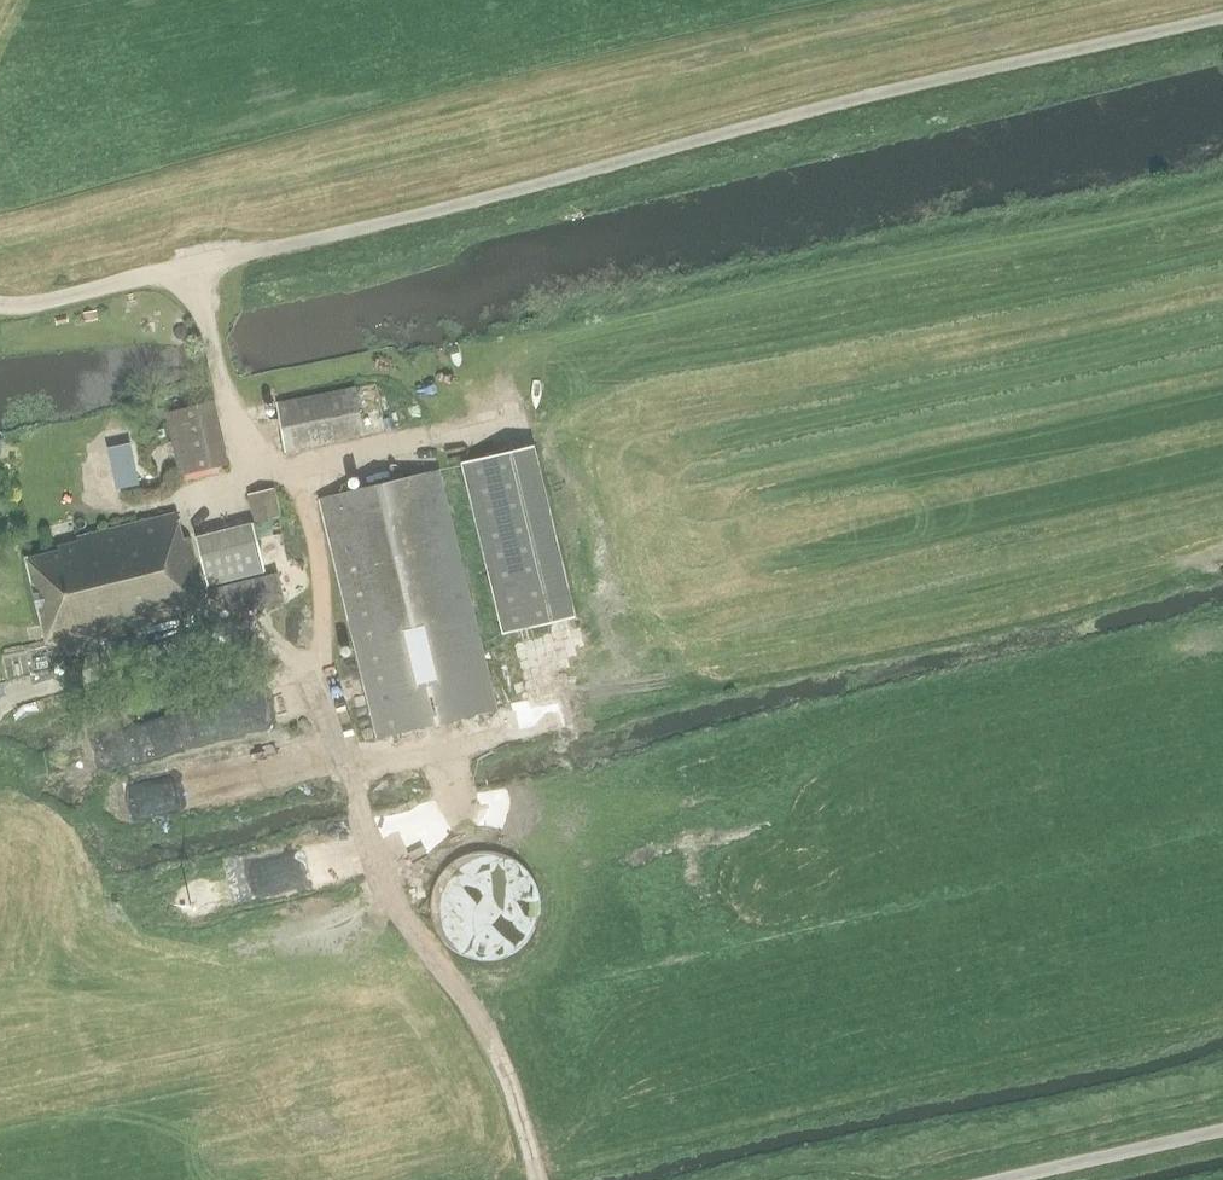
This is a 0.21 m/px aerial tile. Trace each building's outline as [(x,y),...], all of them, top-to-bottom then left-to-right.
[(275,403),(285,451),(365,434),(354,386),(275,403)] [(182,477),(230,467),(216,404),(168,414),(182,477)] [(160,440),(167,438),(165,431),(159,433),(160,440)] [(503,634),(580,616),(538,444),(462,462),(503,634)] [(134,464),(114,468),(118,487),(138,483),(134,464)] [(378,739),(497,709),(439,470),(319,500),(378,739)] [(254,523),(281,517),(274,488),(247,494),(254,523)] [(184,540),(178,514),(78,538),(79,542),(58,547),(59,551),(27,559),(46,642),(47,642),(49,650),(207,613),(201,588),(264,573),(253,526),(190,541),(189,539),(184,540)] [(456,954),(466,959),(475,961),(485,962),(495,961),(504,959),(513,955),(521,950),(528,943),(534,936),(538,926),(541,916),(541,905),(540,895),(537,885),(532,876),(525,867),(517,861),(506,855),(494,851),(481,851),(469,853),(457,858),(447,866),(439,876),(434,887),(431,898),(430,909),(432,919),(435,930),(441,939),(448,947),(456,954)]
